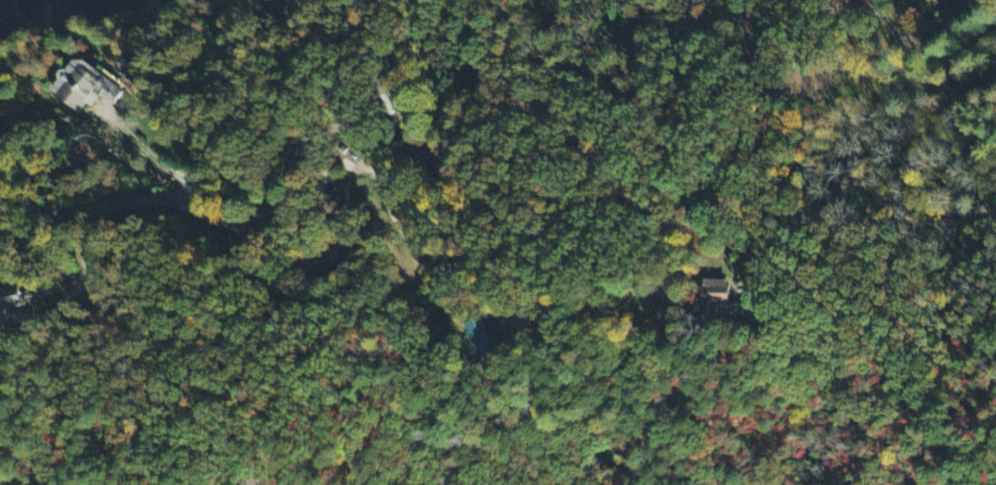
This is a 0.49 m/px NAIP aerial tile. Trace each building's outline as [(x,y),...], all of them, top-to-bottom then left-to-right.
[(80,58),(52,89),(76,111),(97,87),(112,100),(125,86),(91,56),(80,58)] [(728,281),(701,282),(702,307),(729,306),(728,281)] [(0,287),(0,308),(25,303),(21,283),(0,287)] [(490,356),(483,320),(466,323),(472,359),(490,356)]
